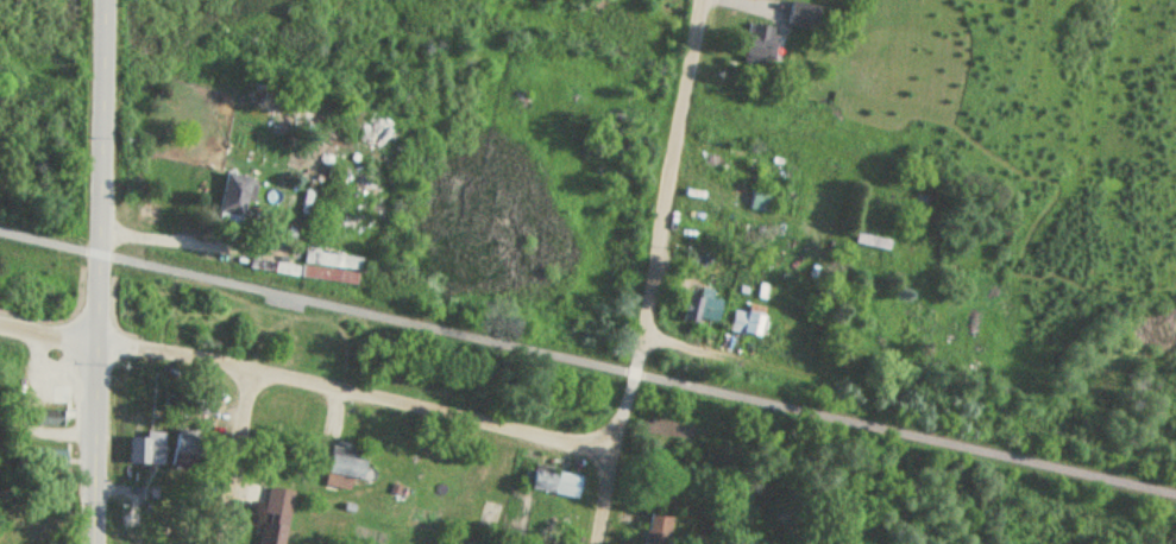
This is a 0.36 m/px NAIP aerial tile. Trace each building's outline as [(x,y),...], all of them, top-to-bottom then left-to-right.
[(773,35),(774,28),(746,25),(743,64),(783,68),(786,36),(773,35)] [(243,226),(253,179),(225,173),(215,220),(243,226)] [(752,209),(771,209),(771,189),(752,189),(752,209)] [(890,251),(892,240),(857,234),(856,244),(890,251)] [(687,319),(719,319),(719,286),(687,286),(687,319)] [(736,308),(731,331),(758,337),(763,315),(736,308)] [(199,401),(197,413),(213,415),(215,403),(199,401)] [(63,410),(36,410),(36,425),(63,425),(63,410)] [(193,469),(193,433),(171,433),(171,469),(193,469)] [(128,434),(128,464),(163,464),(163,434),(128,434)] [(322,484),(351,490),(353,481),(359,483),(365,454),(330,446),(322,484)] [(68,449),(30,449),(30,475),(68,475),(68,449)] [(582,477),(530,469),(526,491),(578,499),(582,477)] [(268,488),(260,543),(285,543),(292,491),(268,488)] [(671,514),(646,514),(646,543),(671,543),(671,514)]
